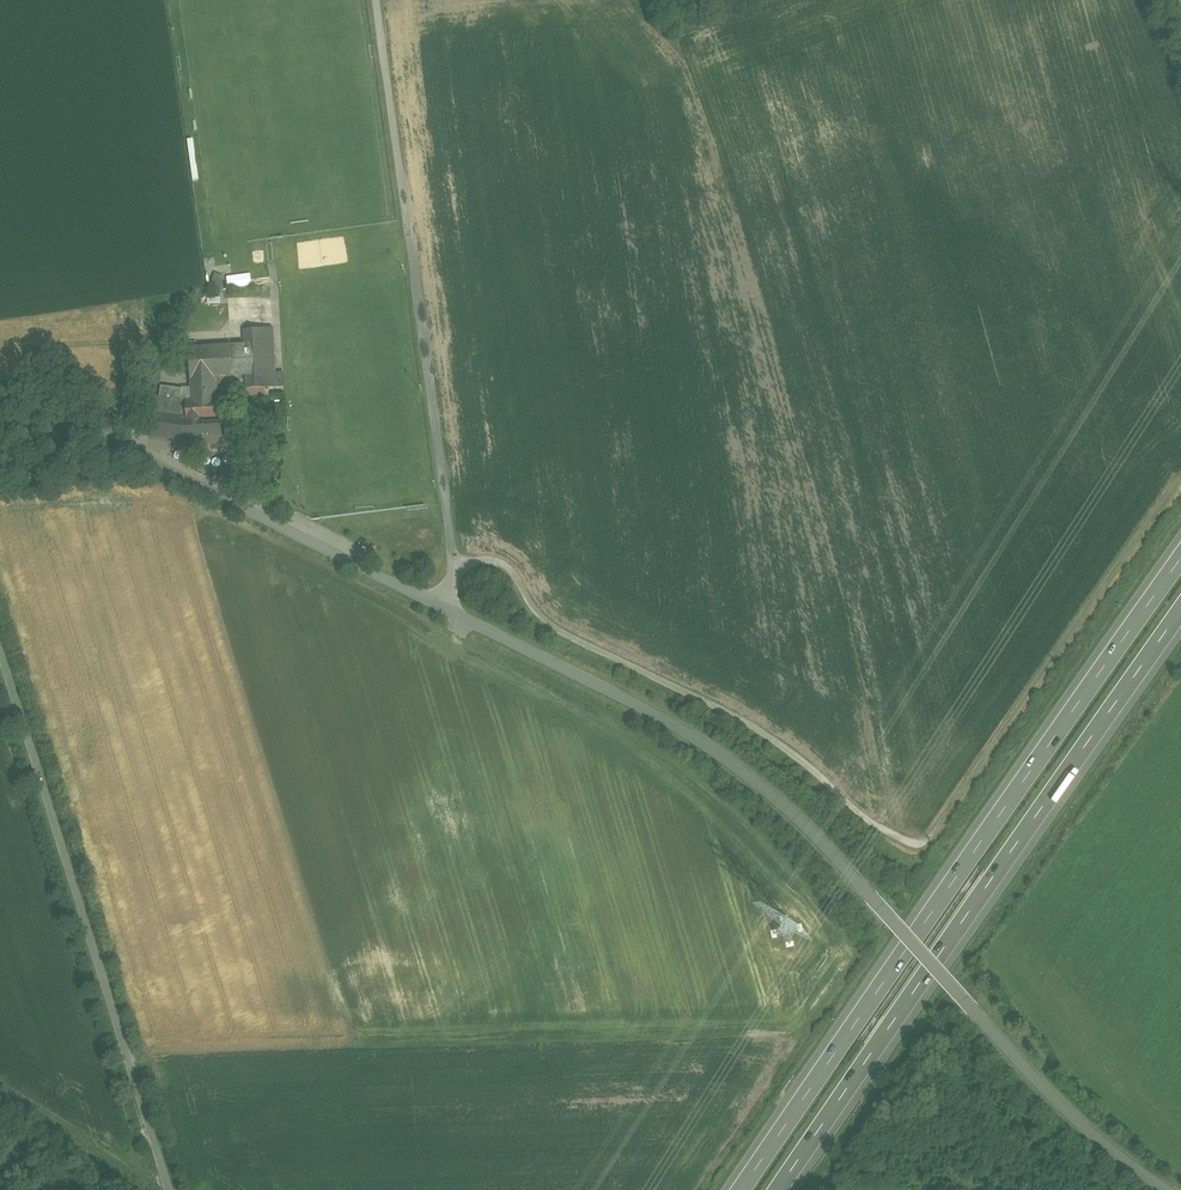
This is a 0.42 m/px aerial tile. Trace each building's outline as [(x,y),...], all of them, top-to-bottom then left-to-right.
[(219,285),(222,275),(214,272),(210,282),(219,285)] [(245,345),(188,348),(190,377),(215,375),(246,373),(246,388),(265,387),(262,328),(244,329),(245,345)] [(182,388),(161,386),(159,397),(154,396),(149,436),(157,435),(157,437),(166,436),(166,438),(174,437),(174,439),(183,439),(183,440),(204,439),(203,420),(218,419),(217,399),(216,399),(215,375),(191,377),(192,400),(187,401),(186,397),(181,396),(182,388)]
